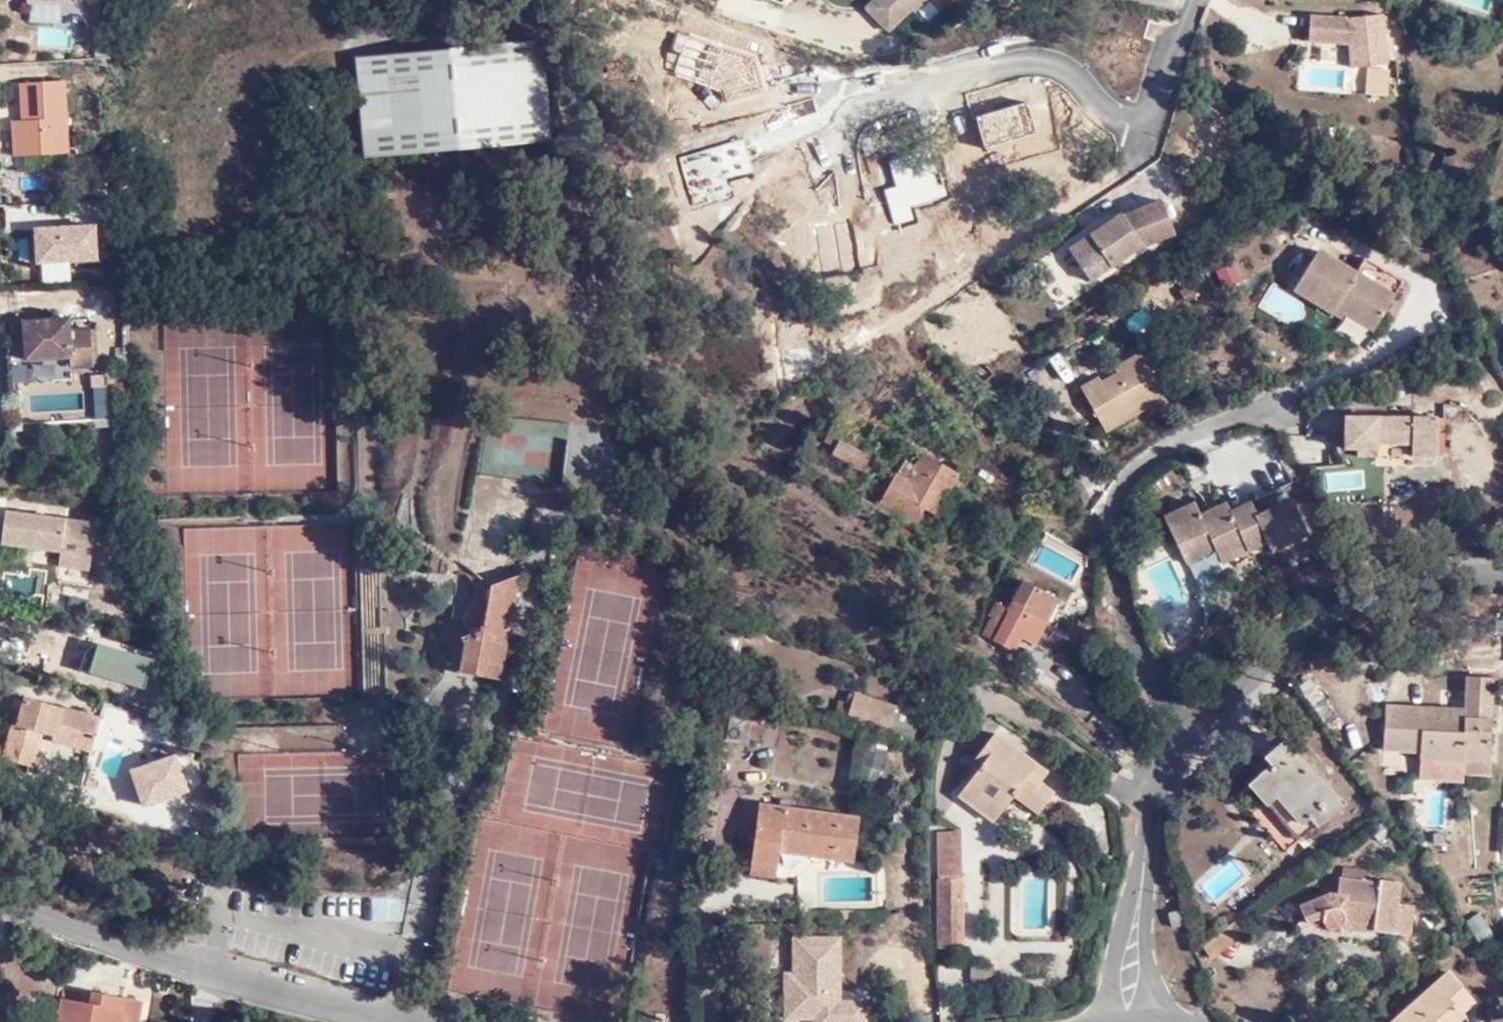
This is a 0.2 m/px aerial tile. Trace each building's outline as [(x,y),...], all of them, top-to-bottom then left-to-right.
[(65,23),(65,0),(28,0),(28,23),(65,23)] [(910,9),(913,12),(925,0),(875,0),(868,8),(889,31),(910,9)] [(1379,12),(1346,16),(1350,49),(1351,65),(1385,62),(1379,12)] [(1336,51),(1350,49),(1346,16),(1332,18),(1336,51)] [(537,35),(353,53),(348,58),(359,157),(545,139),(537,35)] [(64,81),(21,85),(23,120),(13,121),(15,156),(69,153),(64,81)] [(1052,171),(1079,163),(1080,160),(1089,154),(1083,136),(1045,147),(1052,171)] [(1468,160),(1444,152),(1438,169),(1462,178),(1468,160)] [(1075,252),(1089,276),(1137,245),(1177,228),(1165,195),(1124,211),(1122,205),(1068,240),(1075,252)] [(99,268),(98,229),(32,230),(33,269),(99,268)] [(1079,283),(1089,276),(1075,252),(1063,260),(1079,283)] [(1370,334),(1392,301),(1352,277),(1314,252),(1289,291),(1330,316),(1334,310),(1343,316),(1370,334)] [(1364,263),(1352,277),(1392,301),(1402,287),(1364,263)] [(1338,322),(1343,316),(1334,310),(1330,316),(1338,322)] [(69,319),(24,321),(26,359),(70,357),(71,367),(93,366),(91,329),(70,331),(69,319)] [(1163,399),(1136,350),(1112,362),(1112,371),(1099,377),(1094,375),(1078,381),(1102,425),(1135,406),(1147,408),(1163,399)] [(1352,452),(1370,454),(1371,447),(1403,449),(1403,461),(1428,463),(1431,424),(1340,420),(1339,451),(1352,452)] [(567,422),(486,422),(486,477),(567,477),(567,422)] [(834,450),(865,465),(870,455),(849,444),(854,433),(844,428),(834,450)] [(939,512),(960,471),(923,451),(917,465),(905,459),(884,500),(919,518),(926,505),(939,512)] [(1369,462),(1370,454),(1352,452),(1351,460),(1369,462)] [(868,513),(873,504),(859,497),(854,506),(868,513)] [(1183,497),(1176,501),(1178,507),(1164,512),(1162,506),(1152,510),(1175,561),(1206,548),(1213,562),(1258,541),(1261,548),(1295,532),(1282,501),(1246,515),(1242,506),(1223,514),(1218,500),(1189,512),(1183,497)] [(54,546),(87,541),(90,524),(2,511),(0,524),(0,541),(54,546)] [(82,568),(87,541),(54,546),(53,564),(82,568)] [(496,678),(516,566),(488,578),(470,568),(452,669),(496,678)] [(1012,608),(997,600),(987,637),(1012,648),(1030,616),(1038,621),(1044,624),(1052,605),(1023,590),(1012,608)] [(1021,653),(1038,621),(1030,616),(1012,648),(1021,653)] [(88,677),(144,693),(152,664),(96,648),(88,677)] [(1490,759),(1495,674),(1467,671),(1463,704),(1387,699),(1382,744),(1419,747),(1419,756),(1490,759)] [(753,689),(732,686),(724,742),(746,745),(748,739),(758,740),(761,713),(749,711),(753,689)] [(847,717),(854,691),(847,688),(844,697),(837,695),(831,711),(847,717)] [(919,712),(854,691),(847,717),(911,736),(919,712)] [(22,693),(14,721),(7,719),(0,748),(0,758),(28,765),(37,732),(85,747),(93,714),(22,693)] [(1011,793),(1022,801),(1035,811),(1052,790),(1039,779),(1046,769),(990,728),(969,756),(978,763),(954,793),(989,820),(1011,793)] [(1345,798),(1288,731),(1261,752),(1267,759),(1246,779),(1265,800),(1276,793),(1299,820),(1308,812),(1316,821),(1345,798)] [(881,780),(886,749),(870,746),(865,778),(881,780)] [(1001,828),(1022,801),(1011,793),(989,820),(1001,828)] [(748,861),(776,866),(778,851),(850,860),(855,817),(755,805),(748,861)] [(941,841),(941,862),(965,863),(966,843),(941,841)] [(774,879),(776,866),(748,861),(746,874),(774,879)] [(965,863),(941,862),(937,946),(953,946),(962,946),(965,863)] [(1412,931),(1416,899),(1397,895),(1400,876),(1377,873),(1373,876),(1340,870),(1335,889),(1317,888),(1296,899),(1305,920),(1322,913),(1326,920),(1395,927),(1396,929),(1412,931)] [(1019,879),(1020,931),(1057,931),(1056,879),(1019,879)] [(1183,925),(1180,910),(1169,913),(1172,928),(1183,925)] [(1244,930),(1233,915),(1200,938),(1211,953),(1244,930)] [(796,937),(794,1021),(869,1021),(869,1003),(843,1002),(844,937),(796,937)] [(952,959),(953,946),(937,946),(937,958),(952,959)] [(994,962),(975,961),(974,975),(993,976),(994,962)] [(1445,967),(1386,1017),(1390,1021),(1460,1021),(1466,1016),(1460,1008),(1472,998),(1445,967)] [(62,982),(53,1021),(59,1021),(123,1021),(125,1011),(138,1013),(144,984),(124,980),(122,993),(122,998),(111,997),(112,992),(62,982)] [(138,1013),(125,1011),(123,1021),(137,1021),(138,1013)]
